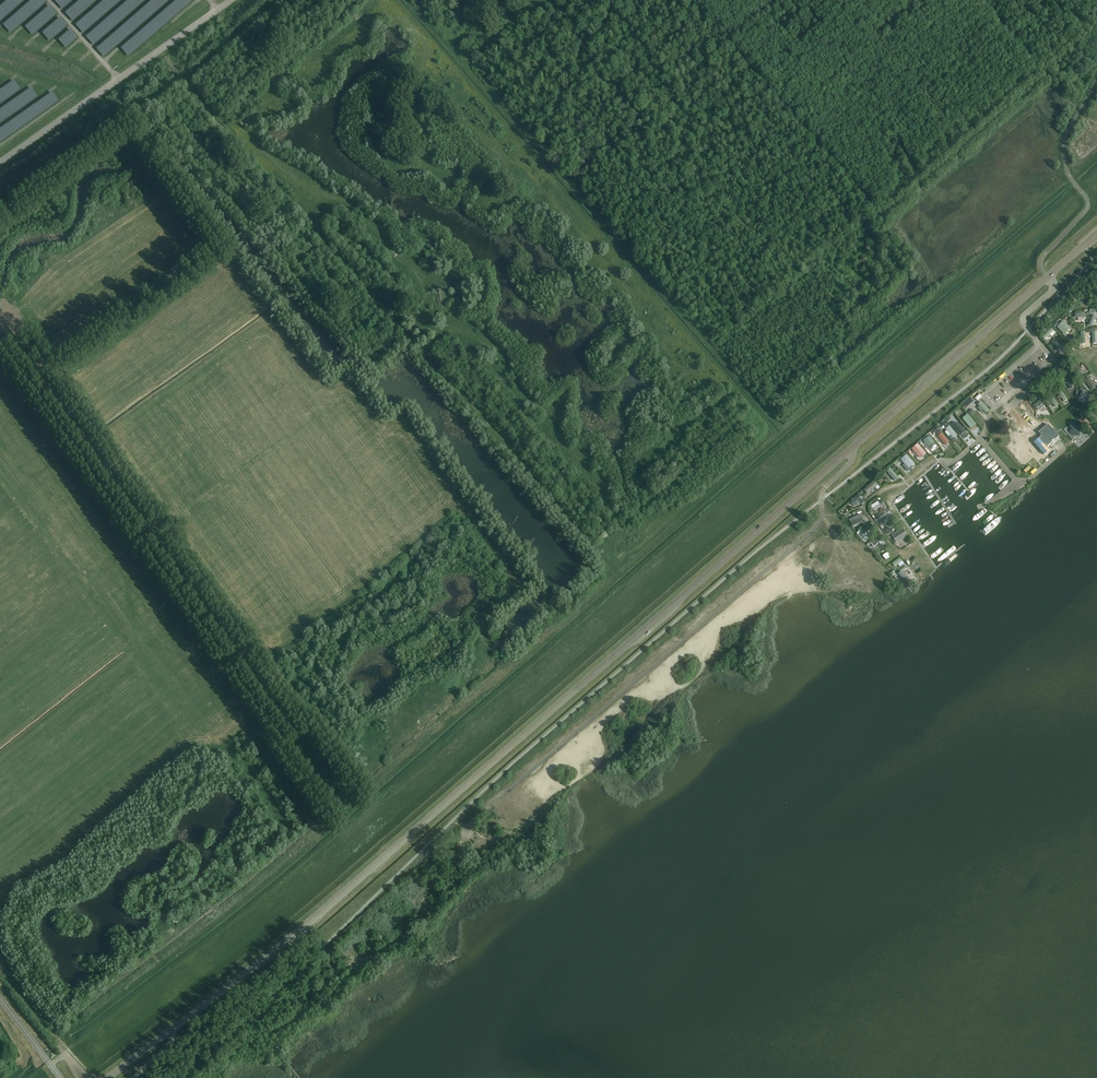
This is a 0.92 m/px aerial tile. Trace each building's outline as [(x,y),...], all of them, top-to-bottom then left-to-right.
[(139,30),(140,37),(148,36),(146,29),(139,30)] [(1075,321),(1086,322),(1087,314),(1076,313),(1075,321)] [(1058,327),(1065,334),(1071,329),(1063,321),(1058,327)] [(1044,339),(1053,332),(1050,329),(1041,336),(1044,339)] [(1058,341),(1054,344),(1063,353),(1066,350),(1058,341)] [(1080,376),(1083,373),(1077,365),(1074,368),(1069,371),(1072,374),(1076,371),(1080,376)] [(1074,387),(1068,377),(1064,379),(1070,389),(1074,387)] [(1085,380),(1087,384),(1092,390),(1096,387),(1088,378),(1085,380)] [(1057,392),(1064,401),(1067,399),(1061,389),(1057,392)] [(1048,396),(1055,407),(1059,405),(1052,394),(1048,396)] [(973,401),(970,398),(962,405),(965,408),(968,406),(973,401)] [(986,413),(990,409),(982,401),(977,404),(980,407),(978,408),(982,412),(983,411),(986,413)] [(967,414),(962,419),(971,428),(976,424),(967,414)] [(953,423),(961,432),(962,431),(963,430),(964,429),(957,420),(953,423)] [(1068,425),(1077,435),(1080,432),(1072,423),(1068,425)] [(956,436),(957,435),(949,426),(945,430),(953,438),(954,437),(956,436)] [(1051,428),(1044,433),(1041,436),(1039,434),(1036,436),(1029,429),(1011,445),(1024,460),(1034,451),(1035,452),(1042,446),(1041,445),(1044,442),(1047,445),(1048,444),(1049,445),(1060,436),(1054,428),(1052,430),(1051,428)] [(938,436),(946,445),(947,444),(948,443),(949,442),(942,433),(938,436)] [(923,440),(932,452),(939,446),(930,435),(923,440)] [(911,447),(921,459),(927,454),(917,442),(911,447)] [(907,466),(911,466),(915,464),(907,455),(901,460),(906,466),(907,466)] [(887,471),(893,479),(897,476),(890,468),(887,471)] [(870,497),(881,488),(875,481),(864,490),(870,497)] [(234,489),(229,482),(223,487),(228,494),(234,489)] [(859,495),(850,502),(853,505),(858,501),(861,504),(865,501),(862,497),(861,498),(859,495)] [(851,523),(858,520),(859,522),(861,521),(860,519),(862,519),(860,515),(849,519),(851,523)] [(884,525),(889,521),(891,520),(889,517),(880,523),(882,526),(884,525)] [(871,523),(861,530),(863,533),(873,526),(871,523)] [(868,537),(877,530),(874,527),(866,534),(868,537)] [(896,539),(900,539),(900,540),(907,536),(903,529),(892,536),(895,539),(896,539)] [(880,536),(871,543),(874,546),(883,539),(880,536)] [(123,551),(122,552),(127,558),(127,557),(129,560),(136,555),(134,552),(133,552),(133,551),(132,549),(133,549),(134,548),(129,541),(128,542),(131,546),(127,549),(123,551)] [(111,564),(110,564),(117,573),(118,572),(118,571),(119,571),(119,570),(120,570),(121,569),(122,569),(123,568),(121,565),(124,562),(117,554),(116,555),(118,558),(117,559),(116,559),(116,560),(113,562),(112,563),(111,564)] [(887,559),(891,564),(896,560),(892,555),(887,559)] [(900,558),(893,563),(895,566),(902,561),(900,558)] [(98,575),(97,576),(102,581),(104,584),(111,579),(109,575),(108,576),(108,575),(107,573),(108,572),(109,572),(104,565),(103,566),(106,569),(102,572),(98,575)] [(142,570),(141,571),(146,578),(146,577),(147,577),(148,576),(151,574),(151,573),(146,567),(143,570),(142,570)] [(908,578),(901,569),(898,572),(905,580),(908,578)] [(139,573),(135,576),(140,582),(143,579),(143,580),(144,579),(145,578),(146,578),(141,571),(139,572),(140,572),(139,573)] [(124,581),(122,582),(128,590),(129,589),(132,587),(134,585),(133,584),(128,578),(125,581),(124,581)] [(79,592),(77,593),(82,599),(83,598),(85,601),(91,596),(89,593),(88,592),(87,591),(88,590),(89,589),(84,583),(83,583),(83,584),(86,587),(82,590),(79,592)] [(119,585),(112,590),(115,593),(115,594),(116,596),(115,596),(114,597),(119,604),(120,603),(120,602),(118,599),(122,596),(121,596),(125,594),(126,593),(122,587),(121,588),(119,585)] [(97,599),(89,606),(90,606),(90,607),(91,609),(91,608),(93,611),(94,612),(95,613),(92,616),(93,617),(102,611),(99,608),(102,605),(101,604),(100,603),(101,603),(100,603),(99,602),(99,601),(98,601),(98,600),(97,599)] [(51,607),(50,615),(51,615),(51,618),(59,619),(59,615),(59,614),(59,612),(61,612),(62,612),(63,604),(61,604),(61,608),(56,608),(52,608),(52,607),(51,607)] [(133,614),(130,617),(131,618),(132,618),(132,619),(133,620),(133,619),(133,620),(134,621),(134,622),(135,623),(144,616),(143,616),(142,615),(143,615),(142,614),(141,614),(139,611),(139,610),(138,610),(138,609),(141,607),(139,605),(131,612),(133,614)] [(108,612),(100,619),(100,620),(101,620),(101,621),(102,622),(104,624),(105,625),(105,626),(106,626),(103,629),(104,630),(112,624),(110,621),(113,619),(112,617),(111,616),(110,615),(109,614),(108,612)] [(30,623),(29,623),(34,629),(36,631),(43,626),(41,623),(40,624),(40,623),(39,621),(40,620),(41,620),(36,613),(35,614),(38,617),(34,620),(30,623)] [(67,622),(61,626),(62,628),(62,627),(63,628),(63,629),(64,630),(65,631),(66,632),(67,632),(73,627),(74,626),(73,626),(71,623),(69,620),(68,621),(68,622),(67,622)] [(146,624),(140,628),(140,629),(141,629),(141,630),(142,631),(142,632),(143,632),(143,633),(144,634),(145,634),(151,629),(152,628),(151,627),(151,628),(149,625),(147,622),(146,623),(147,623),(146,624)] [(73,627),(67,632),(68,633),(69,634),(71,638),(74,636),(76,634),(77,633),(77,632),(77,633),(74,630),(75,629),(74,628),(73,628),(73,627)] [(121,628),(114,634),(115,634),(117,637),(118,638),(119,639),(118,639),(119,639),(125,634),(124,633),(124,632),(121,628)] [(151,629),(145,634),(146,635),(147,635),(147,636),(150,640),(153,637),(155,636),(156,635),(155,634),(153,631),(152,630),(151,629)] [(187,635),(185,636),(190,642),(191,641),(192,641),(192,640),(195,638),(196,638),(195,636),(193,635),(194,634),(191,632),(188,634),(188,635),(187,635)] [(125,634),(119,639),(119,640),(120,641),(121,642),(123,644),(123,645),(130,640),(127,636),(126,635),(125,634)] [(31,635),(21,637),(22,639),(25,638),(25,639),(26,639),(26,640),(26,641),(27,644),(27,646),(27,647),(27,648),(38,645),(37,643),(37,644),(37,642),(37,641),(37,640),(36,640),(36,639),(36,637),(32,638),(31,635)] [(183,637),(179,640),(183,646),(184,647),(184,648),(187,646),(190,644),(190,643),(190,642),(185,636),(185,635),(183,636),(184,637),(183,637)] [(166,651),(165,652),(167,660),(168,659),(167,655),(172,654),(176,653),(178,653),(176,646),(175,646),(174,643),(166,645),(167,648),(168,649),(167,649),(168,651),(166,652),(166,651)] [(88,654),(84,655),(85,657),(85,658),(86,659),(85,659),(86,660),(86,661),(86,663),(97,660),(96,659),(96,658),(96,657),(95,653),(94,652),(95,651),(94,651),(98,650),(97,648),(87,650),(88,654)] [(126,649),(118,651),(119,652),(123,651),(124,656),(125,660),(125,661),(132,659),(135,658),(133,650),(130,651),(129,651),(127,651),(126,650),(127,650),(126,649)] [(38,650),(32,652),(32,654),(33,654),(33,655),(33,656),(34,657),(33,657),(34,659),(35,663),(35,665),(42,663),(41,656),(40,654),(40,653),(39,654),(38,650)] [(35,665),(34,665),(34,666),(35,669),(36,672),(37,672),(36,672),(38,672),(45,670),(45,669),(44,667),(45,667),(44,667),(44,666),(44,665),(44,664),(43,663),(42,663),(35,665)] [(137,664),(129,666),(130,670),(130,671),(130,672),(130,673),(138,671),(138,669),(138,670),(138,668),(137,664)] [(201,664),(193,665),(193,666),(194,666),(197,666),(198,670),(198,675),(198,676),(206,675),(206,674),(209,674),(208,666),(204,666),(204,667),(203,667),(203,666),(201,667),(201,665),(201,664)] [(98,667),(90,669),(91,674),(91,675),(91,676),(99,674),(99,673),(99,674),(99,672),(99,671),(98,668),(98,667)] [(138,671),(130,673),(131,673),(131,674),(131,675),(131,676),(132,679),(132,680),(140,678),(139,673),(139,672),(138,671)] [(99,674),(91,676),(92,677),(92,678),(92,679),(93,683),(101,681),(101,680),(101,681),(100,677),(100,676),(99,675),(100,675),(99,674)] [(152,677),(148,677),(150,685),(154,685),(154,684),(155,684),(157,684),(157,685),(157,686),(165,685),(165,683),(161,684),(160,680),(159,675),(159,674),(151,676),(152,677)] [(219,678),(217,679),(218,680),(223,686),(224,687),(225,686),(224,686),(227,683),(227,684),(230,682),(229,681),(228,680),(223,674),(222,675),(221,676),(221,677),(220,677),(219,678),(220,678),(219,679),(219,678)] [(41,676),(33,678),(33,679),(34,679),(37,678),(39,683),(40,687),(40,688),(47,687),(47,686),(50,685),(48,677),(44,678),(43,678),(41,679),(41,677),(41,676)] [(211,687),(209,690),(213,695),(215,693),(216,692),(217,691),(218,691),(219,690),(222,687),(223,686),(218,680),(213,685),(212,686),(211,687)] [(101,687),(95,691),(97,695),(98,695),(98,696),(99,697),(107,691),(106,691),(104,688),(102,685),(102,686),(101,687)] [(164,691),(158,696),(158,697),(159,697),(159,698),(160,698),(160,699),(161,700),(161,701),(162,702),(163,701),(169,697),(170,696),(169,695),(167,692),(165,690),(165,691),(164,691)] [(45,691),(35,694),(36,696),(39,695),(40,695),(40,697),(41,701),(41,702),(41,703),(41,704),(52,702),(51,700),(51,699),(51,698),(51,697),(50,697),(50,696),(50,694),(46,695),(45,691)] [(199,699),(198,700),(205,708),(206,707),(207,706),(210,704),(211,703),(210,703),(211,702),(212,702),(214,705),(216,703),(209,695),(206,698),(204,695),(202,696),(202,697),(201,697),(200,698),(200,699),(199,699)] [(169,697),(163,701),(164,703),(165,704),(168,707),(171,705),(170,705),(172,704),(174,703),(173,702),(171,699),(170,698),(169,697)] [(104,699),(98,704),(99,705),(100,706),(101,707),(101,708),(102,708),(102,709),(103,710),(104,709),(110,704),(110,703),(108,700),(106,698),(105,698),(104,699)] [(110,704),(104,709),(105,711),(106,712),(108,715),(111,713),(113,712),(114,711),(114,710),(111,707),(111,706),(110,706),(110,705),(110,704)] [(45,710),(44,710),(45,713),(46,717),(45,717),(46,718),(47,717),(54,716),(55,715),(55,714),(54,713),(55,713),(53,708),(46,710),(45,710)] [(87,711),(86,712),(92,720),(93,719),(96,717),(98,715),(97,715),(97,714),(92,708),(88,710),(88,711),(87,711)] [(186,708),(179,713),(182,717),(182,716),(183,717),(184,719),(183,720),(182,720),(181,720),(186,727),(187,726),(185,723),(189,720),(192,717),(193,716),(189,711),(188,711),(186,708)] [(124,714),(118,718),(121,722),(122,723),(123,724),(130,718),(127,715),(128,715),(126,712),(125,713),(124,714)] [(78,721),(75,724),(81,732),(83,731),(81,728),(81,727),(82,727),(83,726),(86,724),(87,723),(88,722),(88,723),(88,722),(82,714),(81,715),(80,715),(79,716),(78,717),(78,716),(78,717),(77,718),(77,717),(76,718),(78,721)] [(54,716),(47,717),(47,718),(47,719),(47,720),(48,720),(49,724),(48,724),(49,725),(50,725),(52,724),(56,723),(55,719),(54,718),(55,718),(54,716)] [(167,724),(165,725),(172,734),(172,733),(173,732),(173,733),(175,732),(174,732),(177,729),(177,730),(178,729),(179,728),(182,731),(183,730),(177,721),(174,723),(172,720),(170,721),(170,722),(169,722),(169,723),(168,723),(168,724),(167,724)] [(132,723),(125,728),(128,731),(129,732),(130,733),(136,728),(135,727),(135,726),(134,726),(132,723)] [(136,728),(130,733),(130,734),(131,734),(131,735),(134,739),(141,734),(140,734),(138,731),(137,730),(137,729),(136,728)] [(60,730),(53,737),(54,738),(57,736),(58,737),(59,738),(61,740),(62,741),(63,742),(63,743),(71,735),(70,734),(69,733),(68,732),(67,731),(66,730),(63,732),(60,730)] [(157,734),(156,735),(156,736),(161,742),(161,743),(162,742),(165,740),(167,738),(167,737),(167,738),(166,737),(162,730),(160,731),(161,731),(160,732),(159,732),(158,733),(158,734),(157,734)] [(149,743),(146,745),(150,750),(152,748),(153,748),(154,747),(155,746),(156,745),(160,742),(160,743),(161,742),(156,736),(151,740),(149,741),(148,742),(149,743)] [(75,738),(70,743),(72,744),(72,745),(73,746),(74,747),(75,748),(78,751),(78,752),(79,752),(85,747),(80,742),(78,741),(78,740),(77,741),(75,738)] [(3,763),(13,755),(9,749),(6,752),(2,747),(4,745),(0,739),(0,759),(3,763)] [(79,752),(78,753),(79,754),(82,756),(81,757),(83,759),(84,758),(85,757),(90,752),(90,751),(89,751),(89,750),(88,750),(87,749),(88,749),(87,748),(87,749),(86,748),(85,747),(79,752)] [(136,752),(134,753),(139,759),(140,758),(141,758),(141,757),(144,755),(145,755),(144,753),(142,752),(143,751),(140,749),(137,751),(137,752),(136,752)] [(92,760),(94,762),(96,765),(97,766),(98,765),(103,760),(104,759),(103,758),(102,757),(99,753),(93,759),(92,760)] [(131,754),(127,757),(132,763),(133,764),(133,765),(136,763),(138,761),(139,761),(139,760),(139,759),(134,753),(133,753),(132,753),(132,754),(131,754)] [(103,760),(98,765),(99,766),(100,767),(102,770),(103,771),(104,769),(106,768),(108,765),(105,762),(104,761),(105,761),(103,760)] [(115,767),(114,768),(120,776),(121,776),(122,775),(123,774),(126,772),(127,771),(128,771),(130,774),(132,772),(125,764),(122,766),(120,763),(119,764),(118,765),(117,765),(116,766),(115,767)]
